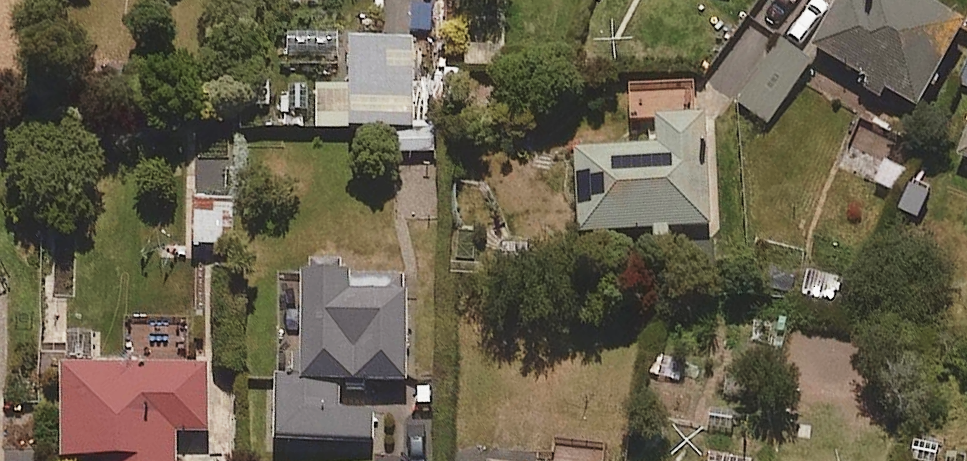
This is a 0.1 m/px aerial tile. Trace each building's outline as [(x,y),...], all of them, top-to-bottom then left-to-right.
[(966,19),(933,0),(839,0),(814,43),(917,104),(966,19)] [(413,37),(351,38),(352,83),(315,84),(316,129),(415,126),(413,37)] [(768,122),(812,60),(780,37),(736,99),(768,122)] [(653,237),(671,236),(670,225),(713,223),(704,78),(625,82),(627,126),(656,124),(657,140),(574,145),(579,231),(652,226),(653,237)] [(957,153),(966,157),(966,128),(957,153)] [(235,243),(235,198),(191,198),(191,243),(235,243)] [(350,266),(300,268),(302,332),(289,332),(290,373),(274,374),(276,444),(374,440),(373,409),(340,410),(340,392),(367,391),(367,383),(410,381),(407,290),(391,290),(391,278),(350,280),(350,266)] [(59,365),(61,456),(103,455),(103,460),(177,460),(177,429),(208,429),(207,363),(59,365)] [(603,449),(567,448),(567,460),(603,460),(603,449)]
